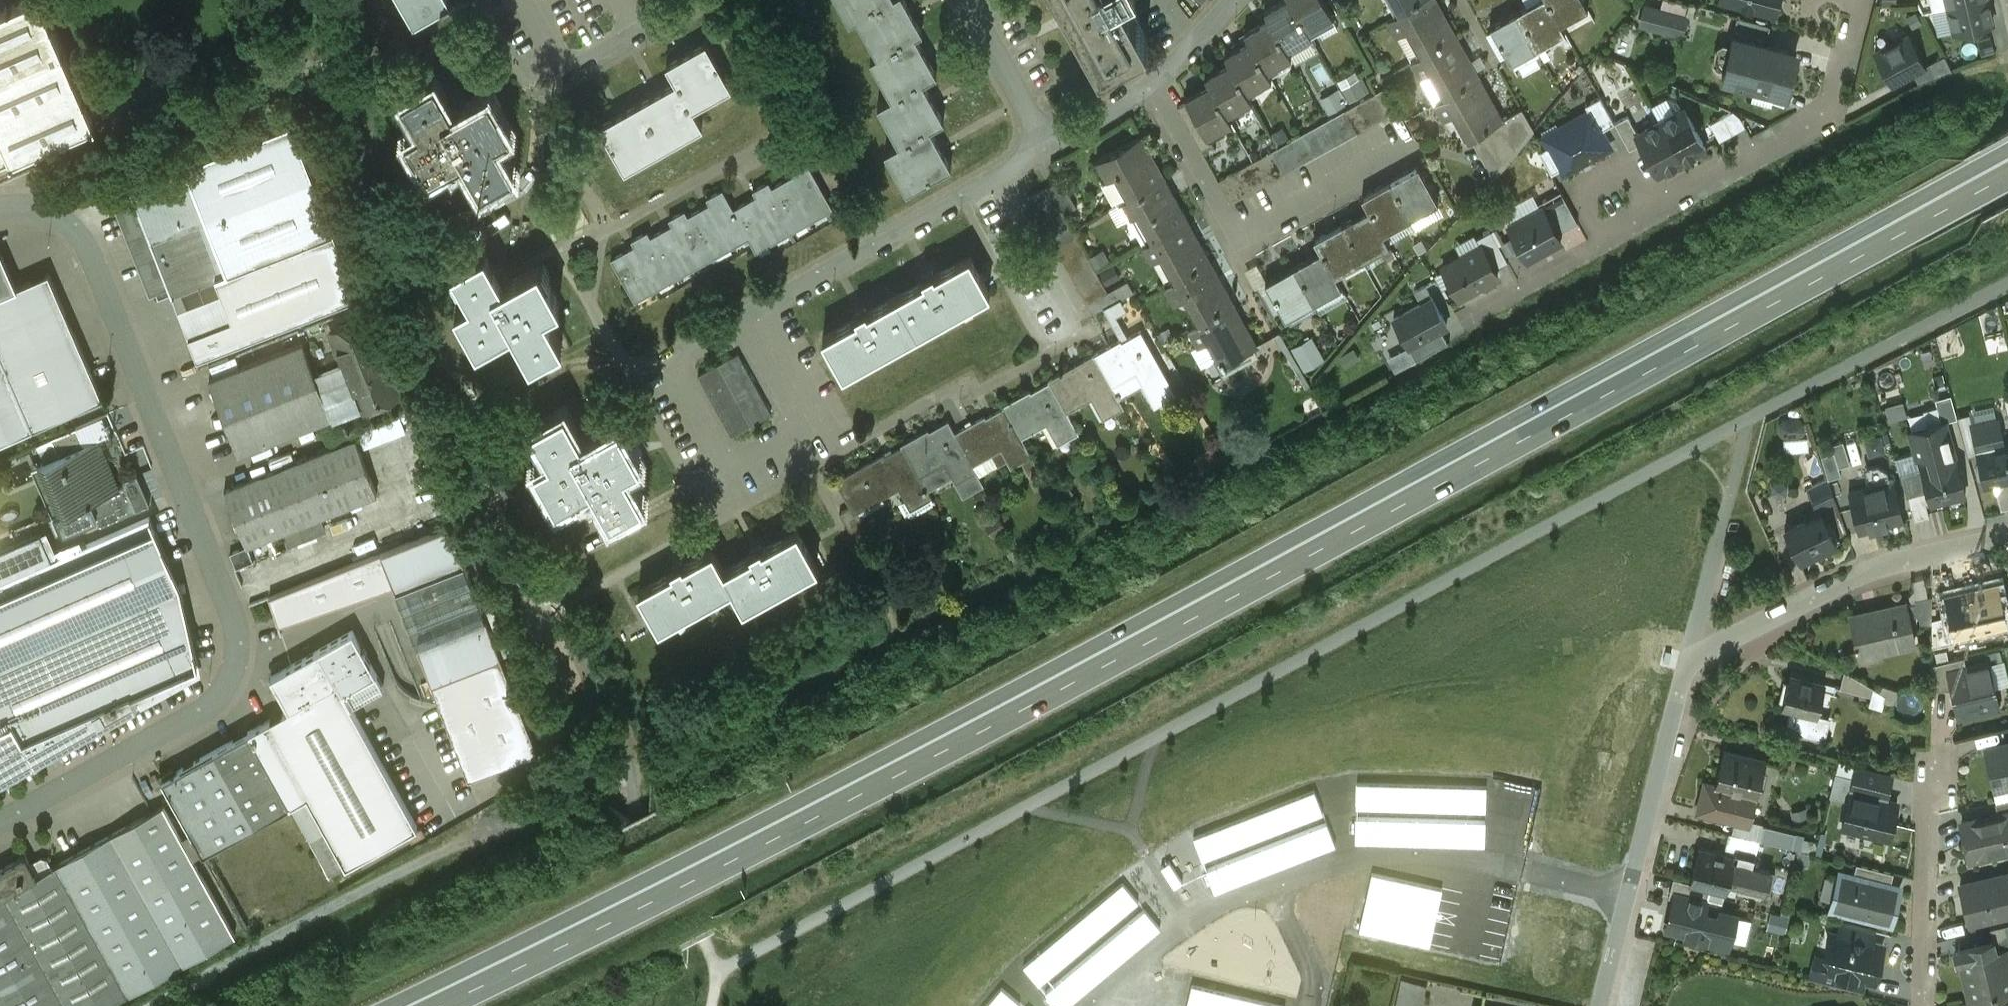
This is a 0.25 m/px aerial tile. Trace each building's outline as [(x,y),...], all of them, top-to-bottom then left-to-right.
[(0,9),(0,164),(97,122),(44,0),(20,0),(0,9)] [(415,18),(448,0),(405,0),(415,18)] [(853,24),(897,0),(840,0),(853,24)] [(906,0),(898,0),(859,21),(880,58),(916,38),(924,33),(906,0)] [(1104,59),(1147,35),(1128,0),(1071,0),(1104,59)] [(1266,10),(1270,18),(1287,49),(1311,34),(1309,31),(1292,0),(1284,0),(1266,10)] [(1324,0),(1292,0),(1309,31),(1333,17),(1324,0)] [(1432,0),(1422,0),(1401,12),(1389,19),(1398,35),(1410,28),(1425,54),(1453,38),(1457,36),(1448,19),(1444,22),(1432,0)] [(1401,12),(1422,0),(1395,0),(1401,12)] [(1518,11),(1535,42),(1562,27),(1558,18),(1548,0),(1537,0),(1518,11)] [(1558,18),(1586,3),(1584,0),(1548,0),(1558,18)] [(1668,0),(1663,0),(1661,10),(1685,16),(1688,5),(1668,0)] [(1774,15),(1779,0),(1720,0),(1774,15)] [(1949,7),(1954,32),(1993,23),(1988,0),(1979,0),(1949,7)] [(1661,10),(1648,7),(1643,25),(1680,35),(1685,16),(1661,10)] [(1518,11),(1492,25),(1508,57),(1535,42),(1518,11)] [(1771,25),(1738,17),(1733,35),(1766,43),(1771,25)] [(1287,49),(1270,18),(1246,32),(1250,40),(1267,70),(1292,57),(1287,49)] [(1766,43),(1733,35),(1723,77),(1756,86),(1756,85),(1788,92),(1796,62),(1787,60),(1790,48),(1774,44),(1774,45),(1766,43)] [(1909,35),(1876,53),(1892,84),(1913,73),(1925,66),(1925,65),(1909,35)] [(940,80),(916,38),(871,64),(896,104),(925,87),(940,80)] [(1425,54),(1412,61),(1421,77),(1433,69),(1448,96),(1476,80),(1481,78),(1472,61),(1467,64),(1453,38),(1425,54)] [(1250,40),(1226,54),(1230,62),(1247,92),(1272,78),(1267,70),(1250,40)] [(713,46),(674,69),(683,86),(699,113),(738,91),(713,46)] [(1944,55),(1925,65),(1925,66),(1913,73),(1919,83),(1953,70),(1944,55)] [(1247,92),(1230,62),(1206,76),(1211,84),(1227,114),(1252,101),(1247,92)] [(489,92),(454,112),(435,80),(404,98),(422,129),(407,137),(429,176),(460,158),(459,155),(463,153),(483,188),(514,170),(496,138),(511,130),(489,92)] [(1491,106),(1476,80),(1448,96),(1435,103),(1444,118),(1457,111),(1472,138),(1504,120),(1504,118),(1495,103),(1491,106)] [(1227,114),(1211,84),(1186,97),(1189,102),(1208,136),(1210,134),(1232,122),(1227,114)] [(683,86),(644,108),(670,152),(709,130),(699,113),(683,86)] [(1321,95),(1328,112),(1348,104),(1340,86),(1321,95)] [(1399,107),(1388,86),(1377,92),(1388,113),(1399,107)] [(948,126),(925,87),(896,104),(881,113),(904,152),(933,135),(948,126)] [(1388,113),(1377,92),(1366,98),(1378,119),(1388,113)] [(1601,96),(1586,105),(1590,112),(1591,111),(1601,130),(1615,123),(1601,96)] [(1378,119),(1366,98),(1356,104),(1367,125),(1378,119)] [(1208,136),(1189,102),(1179,107),(1203,151),(1215,144),(1210,134),(1208,136)] [(1367,125),(1356,104),(1345,110),(1357,131),(1367,125)] [(644,108),(605,130),(630,175),(670,152),(644,108)] [(1504,120),(1472,138),(1494,177),(1506,164),(1534,129),(1523,108),(1504,118),(1504,120)] [(1685,108),(1660,122),(1682,161),(1707,148),(1685,108)] [(1357,131),(1345,110),(1335,116),(1346,137),(1357,131)] [(1590,112),(1560,128),(1562,133),(1548,141),(1550,145),(1539,151),(1552,173),(1562,168),(1564,171),(1610,146),(1601,130),(1591,111),(1590,112)] [(1335,116),(1324,121),(1336,142),(1346,137),(1335,116)] [(1628,116),(1616,123),(1630,149),(1640,143),(1636,135),(1638,134),(1628,116)] [(1723,116),(1711,122),(1721,140),(1732,133),(1723,116)] [(1324,121),(1314,127),(1325,148),(1336,142),(1324,121)] [(1638,134),(1636,135),(1640,143),(1658,175),(1682,161),(1660,122),(1638,134)] [(134,194),(171,288),(175,296),(218,279),(336,232),(293,124),(132,187),(134,194)] [(1325,148),(1314,127),(1303,133),(1315,154),(1325,148)] [(1150,149),(1161,145),(1155,129),(1145,133),(1150,149)] [(1315,154),(1303,133),(1293,139),(1305,160),(1315,154)] [(957,175),(933,135),(904,152),(889,161),(912,201),(957,175)] [(1142,136),(1097,161),(1106,178),(1116,172),(1118,175),(1119,174),(1132,197),(1166,178),(1142,136)] [(1305,160),(1293,139),(1282,145),(1294,166),(1305,160)] [(1294,166),(1282,145),(1272,151),(1284,172),(1294,166)] [(1284,172),(1272,151),(1261,156),(1273,177),(1284,172)] [(1273,177),(1261,156),(1251,162),(1263,183),(1273,177)] [(796,170),(799,175),(775,189),(799,231),(802,229),(799,225),(810,219),(813,224),(821,219),(818,215),(829,209),(831,213),(839,209),(812,161),(796,170)] [(1263,183),(1251,162),(1240,168),(1252,189),(1263,183)] [(1419,165),(1391,181),(1408,212),(1436,197),(1419,165)] [(1252,189),(1240,168),(1230,174),(1242,195),(1252,189)] [(1242,195),(1230,174),(1219,180),(1231,201),(1242,195)] [(1132,197),(1123,201),(1147,243),(1184,223),(1189,220),(1166,178),(1132,197)] [(1077,207),(1061,179),(1049,186),(1064,214),(1077,207)] [(1391,181),(1363,196),(1370,208),(1381,227),(1408,212),(1391,181)] [(757,192),(760,198),(736,211),(752,240),(760,253),(763,252),(760,247),(770,241),(773,246),(781,242),(778,237),(789,231),(792,235),(799,231),(775,189),(772,184),(757,192)] [(1064,214),(1049,186),(1028,198),(1058,251),(1079,240),(1064,214)] [(1578,222),(1561,190),(1539,202),(1542,207),(1543,206),(1557,233),(1578,222)] [(709,201),(712,207),(689,220),(713,262),(713,263),(716,261),(713,256),(723,250),(726,255),(734,251),(731,246),(742,240),(745,244),(752,240),(736,211),(725,192),(709,201)] [(171,288),(134,194),(114,202),(151,296),(171,288)] [(1542,207),(1510,225),(1529,259),(1562,241),(1557,233),(1543,206),(1542,207)] [(1370,208),(1343,223),(1360,254),(1387,239),(1381,227),(1370,208)] [(1406,229),(1423,221),(1419,213),(1402,221),(1406,229)] [(669,224),(672,230),(649,243),(673,285),(676,284),(673,279),(683,273),(686,278),(694,273),(691,269),(702,262),(705,267),(713,262),(689,220),(686,215),(669,224)] [(1147,243),(1143,245),(1151,261),(1164,254),(1179,280),(1208,265),(1211,263),(1202,246),(1198,248),(1184,223),(1147,243)] [(1343,223),(1315,238),(1322,251),(1332,270),(1360,254),(1343,223)] [(1509,261),(1492,230),(1477,238),(1481,245),(1482,245),(1495,269),(1509,261)] [(352,274),(336,232),(218,279),(234,320),(191,337),(199,358),(336,305),(328,284),(352,274)] [(629,246),(633,252),(609,265),(633,308),(636,306),(633,301),(644,295),(646,300),(654,296),(651,291),(662,285),(665,289),(673,285),(649,243),(646,237),(629,246)] [(1079,240),(1058,251),(1064,262),(1085,250),(1079,240)] [(1481,245),(1443,266),(1460,297),(1499,276),(1495,269),(1482,245),(1481,245)] [(1098,266),(1111,259),(1105,248),(1091,255),(1098,266)] [(0,251),(0,296),(17,288),(1,250),(0,251)] [(1085,250),(1064,262),(1070,272),(1090,261),(1085,250)] [(539,264),(503,284),(486,251),(454,269),(471,300),(456,308),(478,347),(509,330),(507,327),(512,325),(531,360),(563,343),(546,311),(560,303),(539,264)] [(1322,251),(1294,266),(1312,297),(1339,282),(1332,270),(1322,251)] [(1096,271),(1090,261),(1070,272),(1076,282),(1096,271)] [(919,289),(893,303),(913,340),(984,302),(964,265),(931,283),(928,277),(916,284),(919,289)] [(1179,280),(1167,287),(1175,302),(1187,295),(1202,322),(1231,306),(1235,304),(1226,288),(1221,290),(1208,265),(1179,280)] [(1312,297),(1294,266),(1266,282),(1283,313),(1312,297)] [(1096,271),(1076,282),(1082,293),(1102,282),(1096,271)] [(0,296),(0,351),(34,429),(104,398),(50,274),(17,288),(0,296)] [(328,284),(336,305),(361,295),(352,274),(328,284)] [(1108,292),(1088,304),(1094,315),(1134,292),(1128,281),(1108,292)] [(1108,292),(1102,282),(1082,293),(1088,304),(1108,292)] [(1344,289),(1318,297),(1321,308),(1347,300),(1344,289)] [(1433,297),(1394,318),(1409,346),(1441,328),(1448,324),(1433,297)] [(847,327),(821,341),(841,378),(913,340),(893,303),(859,321),(856,316),(844,322),(847,327)] [(1202,322),(1189,330),(1197,344),(1208,338),(1223,364),(1257,345),(1247,327),(1244,328),(1231,306),(1202,322)] [(368,317),(331,332),(343,363),(345,363),(350,375),(321,387),(332,417),(362,406),(363,409),(397,396),(379,351),(381,351),(368,317)] [(1441,328),(1409,346),(1417,359),(1448,342),(1441,328)] [(1142,330),(1122,341),(1121,339),(1095,354),(1113,386),(1140,371),(1153,394),(1172,384),(1142,330)] [(1292,346),(1305,369),(1326,358),(1313,334),(1292,346)] [(303,343),(210,380),(239,454),(332,417),(321,387),(303,343)] [(34,429),(0,351),(0,443),(34,429)] [(739,353),(699,375),(731,436),(771,414),(739,353)] [(1095,354),(1049,379),(1050,381),(1067,412),(1095,397),(1102,409),(1120,399),(1113,386),(1095,354)] [(1050,381),(1032,391),(1031,390),(1004,405),(1005,407),(1022,437),(1049,422),(1056,434),(1074,424),(1067,412),(1050,381)] [(1888,406),(1891,417),(1907,413),(1904,402),(1888,406)] [(1005,407),(987,417),(986,415),(956,431),(955,432),(973,465),(974,464),(993,454),(998,464),(1018,453),(1030,474),(1040,468),(1022,437),(1005,407)] [(1937,408),(1924,411),(1928,426),(1942,423),(1937,408)] [(619,421),(583,441),(565,409),(534,427),(551,458),(537,466),(559,505),(590,487),(588,484),(593,482),(613,517),(644,499),(626,468),(641,459),(619,421)] [(949,419),(930,430),(929,428),(902,443),(903,445),(927,490),(929,489),(956,474),(955,472),(962,468),(974,490),(984,484),(974,464),(973,465),(955,432),(956,431),(949,419)] [(2004,447),(1997,419),(1971,425),(1978,452),(1982,465),(1978,465),(1976,468),(1978,477),(1981,479),(1985,478),(1986,485),(1988,484),(1986,479),(2003,475),(2004,477),(2007,476),(2007,446),(2004,447)] [(1788,438),(1809,433),(1806,422),(1786,426),(1788,438)] [(1918,457),(1929,454),(1931,463),(1923,465),(1922,464),(1920,465),(1921,466),(1928,492),(1931,503),(1932,503),(1932,502),(1965,493),(1965,494),(1966,494),(1957,460),(1957,458),(1956,459),(1945,422),(1942,423),(1928,426),(1910,431),(1918,457)] [(1968,454),(1978,452),(1971,425),(1970,423),(1960,426),(1968,454)] [(77,427),(53,438),(61,455),(85,445),(77,427)] [(1865,439),(1871,454),(1888,448),(1882,433),(1865,439)] [(356,438),(226,490),(225,489),(247,546),(248,546),(283,532),(283,531),(319,517),(378,494),(356,438)] [(1834,442),(1836,452),(1826,453),(1829,475),(1842,473),(1841,464),(1852,462),(1849,440),(1834,442)] [(100,462),(91,442),(85,445),(61,455),(67,468),(48,476),(62,507),(77,500),(79,505),(74,507),(81,525),(115,510),(119,518),(137,510),(126,485),(119,488),(106,459),(100,462)] [(885,453),(837,480),(851,506),(855,513),(858,511),(902,486),(909,497),(902,501),(910,514),(934,501),(935,503),(936,502),(929,489),(927,490),(903,445),(886,454),(885,453)] [(1887,470),(1878,465),(1868,468),(1873,487),(1890,482),(1887,470)] [(1921,466),(1900,472),(1908,497),(1928,492),(1921,466)] [(2004,477),(2003,475),(2005,484),(2003,485),(1999,489),(2003,504),(2007,503),(2007,476),(2004,477)] [(1829,479),(1806,487),(1816,507),(1836,500),(1829,479)] [(1873,487),(1850,493),(1860,531),(1904,519),(1894,481),(1890,482),(1873,487)] [(1928,492),(1908,497),(1915,521),(1930,517),(1927,505),(1931,503),(1928,492)] [(872,535),(858,511),(855,513),(851,506),(840,512),(858,543),(872,535)] [(1824,515),(1808,522),(1807,519),(1787,528),(1802,561),(1838,545),(1824,515)] [(139,702),(134,692),(199,663),(181,583),(152,516),(0,582),(0,780),(139,702)] [(319,517),(283,531),(283,532),(288,547),(289,547),(325,532),(319,517)] [(450,526),(381,553),(394,586),(418,646),(487,619),(450,526)] [(734,586),(744,606),(818,564),(798,528),(763,547),(762,544),(752,550),(754,553),(725,569),(734,586)] [(247,546),(231,553),(236,568),(254,561),(248,546),(247,546)] [(640,590),(660,627),(734,586),(725,569),(713,549),(679,567),(677,565),(667,570),(669,574),(640,590)] [(381,553),(270,597),(280,625),(394,586),(381,553)] [(1933,596),(1916,600),(1921,626),(1932,623),(1933,596)] [(1907,605),(1852,616),(1857,641),(1853,642),(1854,646),(1858,645),(1860,655),(1915,643),(1907,605)] [(487,619),(418,646),(433,684),(501,657),(487,619)] [(1940,621),(1941,639),(1959,638),(1958,620),(1940,621)] [(353,631),(271,676),(274,681),(271,684),(276,692),(280,691),(289,708),(338,681),(343,691),(377,673),(353,631)] [(501,657),(433,684),(469,778),(538,751),(501,657)] [(1964,657),(1931,664),(1931,689),(1954,689),(1950,672),(1967,668),(1964,657)] [(1967,668),(1950,672),(1954,689),(1959,715),(1999,706),(1989,663),(1967,668)] [(1875,687),(1846,670),(1837,686),(1871,695),(1875,687)] [(377,673),(343,691),(351,705),(384,687),(377,673)] [(1825,684),(1789,674),(1781,706),(1817,715),(1825,684)] [(289,708),(267,721),(347,865),(418,825),(351,705),(343,691),(338,681),(289,708)] [(347,865),(267,721),(251,731),(291,804),(330,874),(347,865)] [(251,731),(164,779),(205,853),(291,804),(251,731)] [(1986,747),(1991,767),(1995,766),(1999,780),(2007,778),(2007,742),(1986,747)] [(1743,755),(1725,750),(1716,783),(1716,784),(1741,790),(1741,789),(1757,792),(1765,761),(1742,756),(1743,755)] [(1886,800),(1892,774),(1857,765),(1854,777),(1851,791),(1886,800)] [(1849,800),(1851,791),(1854,777),(1836,772),(1830,795),(1849,800)] [(1741,790),(1716,784),(1716,783),(1706,781),(1698,811),(1749,824),(1757,792),(1741,789),(1741,790)] [(1889,838),(1897,803),(1886,800),(1851,791),(1849,800),(1842,826),(1889,838)] [(1996,801),(1999,813),(2007,811),(2007,799),(1996,801)] [(165,805),(59,862),(131,992),(237,934),(165,805)] [(1963,821),(1971,858),(2007,850),(2007,811),(1999,813),(1963,821)] [(1798,832),(1765,824),(1761,839),(1794,848),(1797,836),(1798,832)] [(1805,838),(1797,836),(1794,848),(1803,850),(1805,838)] [(1734,857),(1700,849),(1692,882),(1711,887),(1726,891),(1727,884),(1766,894),(1772,871),(1733,861),(1734,857)] [(59,862),(52,866),(47,858),(42,858),(32,864),(27,854),(0,869),(0,1004),(1,1005),(107,1005),(131,992),(59,862)] [(1894,873),(1857,863),(1854,877),(1891,886),(1894,873)] [(1854,877),(1842,874),(1834,908),(1889,922),(1898,888),(1854,877)] [(1960,885),(1968,921),(2007,913),(2007,874),(1960,885)] [(1692,882),(1674,878),(1669,897),(1675,898),(1677,893),(1708,901),(1708,899),(1711,887),(1692,882)] [(1708,901),(1677,893),(1675,898),(1668,929),(1706,939),(1713,935),(1731,940),(1737,914),(1721,910),(1723,902),(1708,899),(1708,901)] [(1876,931),(1841,922),(1838,934),(1873,943),(1876,931)] [(1990,928),(1996,951),(2006,948),(2003,940),(2007,939),(2007,924),(1990,928)] [(1838,934),(1831,932),(1826,949),(1832,958),(1829,969),(1839,972),(1864,978),(1874,981),(1883,945),(1873,943),(1838,934)] [(1961,959),(1971,999),(2007,990),(2007,959),(2006,948),(1996,951),(1961,959)] [(1864,978),(1839,972),(1836,984),(1861,990),(1864,978)] [(1402,982),(1397,1005),(1422,1005),(1426,987),(1402,982)] [(1971,999),(1973,1005),(2007,1005),(2007,990),(1971,999)]
